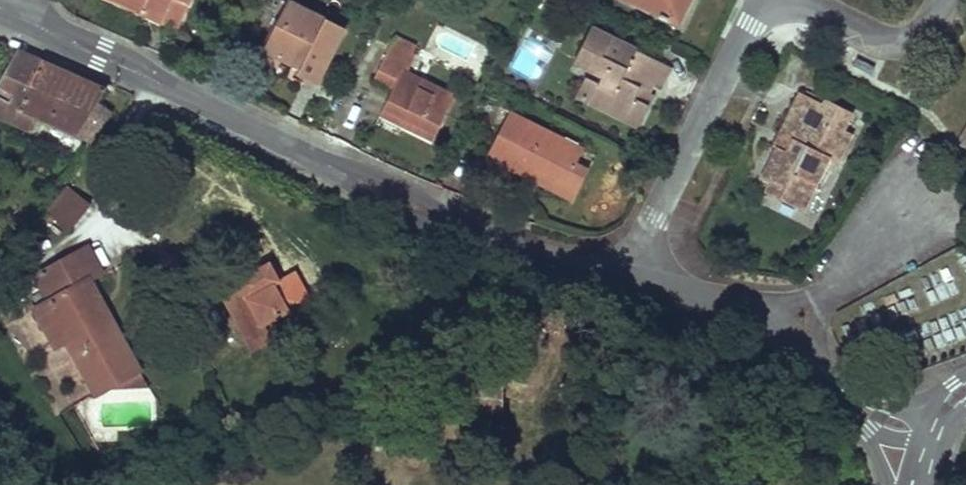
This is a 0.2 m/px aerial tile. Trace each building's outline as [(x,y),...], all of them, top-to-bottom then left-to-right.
[(176,29),(189,0),(113,0),(176,29)] [(679,29),(693,0),(622,0),(679,29)] [(344,32),(289,4),(266,51),(301,70),(299,76),(318,85),(344,32)] [(671,69),(593,29),(573,66),(601,79),(598,86),(589,104),(638,129),(654,97),(650,95),(641,90),(645,80),(655,85),(661,89),(671,69)] [(417,48),(395,38),(392,45),(413,55),(417,48)] [(413,55),(392,45),(374,81),(393,90),(379,118),(398,127),(431,143),(454,95),(408,73),(416,56),(413,55)] [(301,70),(266,51),(262,58),(299,76),(301,70)] [(105,91),(68,74),(18,52),(0,80),(0,119),(29,131),(36,116),(94,142),(112,116),(98,105),(105,91)] [(598,86),(585,79),(576,97),(589,104),(598,86)] [(655,85),(645,80),(641,90),(650,95),(655,85)] [(821,104),(799,93),(778,135),(792,142),(785,155),(777,150),(761,180),(770,184),(765,194),(803,213),(816,186),(821,189),(834,161),(840,164),(854,136),(844,131),(853,113),(823,99),(821,104)] [(564,142),(509,114),(486,159),(530,181),(534,175),(544,178),(542,181),(562,191),(577,164),(559,154),(564,142)] [(792,142),(778,135),(772,148),(777,150),(785,155),(792,142)] [(583,152),(564,142),(559,154),(577,164),(583,152)] [(544,178),(534,175),(530,181),(560,196),(562,191),(542,181),(544,178)] [(46,214),(71,231),(91,201),(66,184),(46,214)] [(86,249),(47,271),(61,296),(47,303),(36,310),(46,330),(58,323),(69,343),(97,395),(141,372),(120,334),(113,338),(83,284),(91,280),(100,276),(86,249)] [(290,312),(276,285),(281,282),(271,262),(238,280),(248,299),(262,326),(290,312)] [(61,296),(47,271),(34,278),(47,303),(61,296)] [(120,334),(91,280),(83,284),(113,338),(120,334)] [(69,343),(58,323),(46,330),(57,349),(69,343)] [(512,382),(452,379),(450,412),(501,415),(503,396),(511,396),(512,382)]
